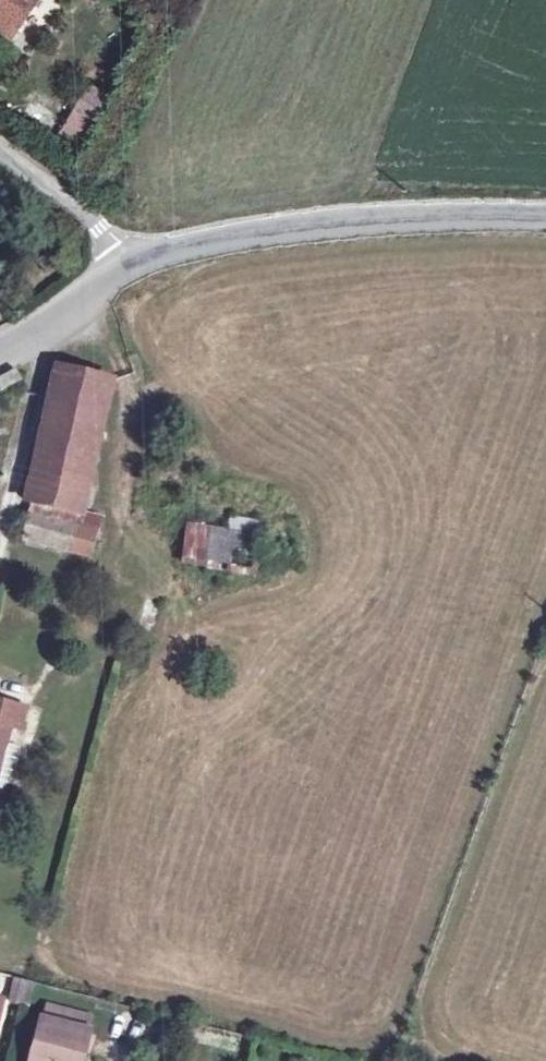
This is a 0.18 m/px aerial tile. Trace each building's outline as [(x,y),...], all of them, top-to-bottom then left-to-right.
[(46,7),(36,0),(0,0),(0,37),(18,49),(46,7)] [(90,81),(58,132),(80,146),(112,95),(90,81)] [(28,502),(78,513),(107,376),(52,365),(23,500),(28,502)] [(16,380),(10,369),(0,374),(0,389),(16,380)] [(27,513),(75,525),(78,513),(28,502),(27,513)] [(27,513),(20,539),(86,555),(92,529),(75,525),(27,513)] [(229,525),(183,523),(182,562),(229,564),(229,550),(260,551),(260,519),(229,518),(229,525)] [(0,702),(0,752),(7,726),(18,729),(23,709),(0,702)] [(50,1008),(47,1019),(90,1030),(92,1018),(50,1008)] [(47,1019),(43,1018),(32,1060),(79,1060),(80,1056),(87,1057),(93,1030),(90,1030),(47,1019)]
